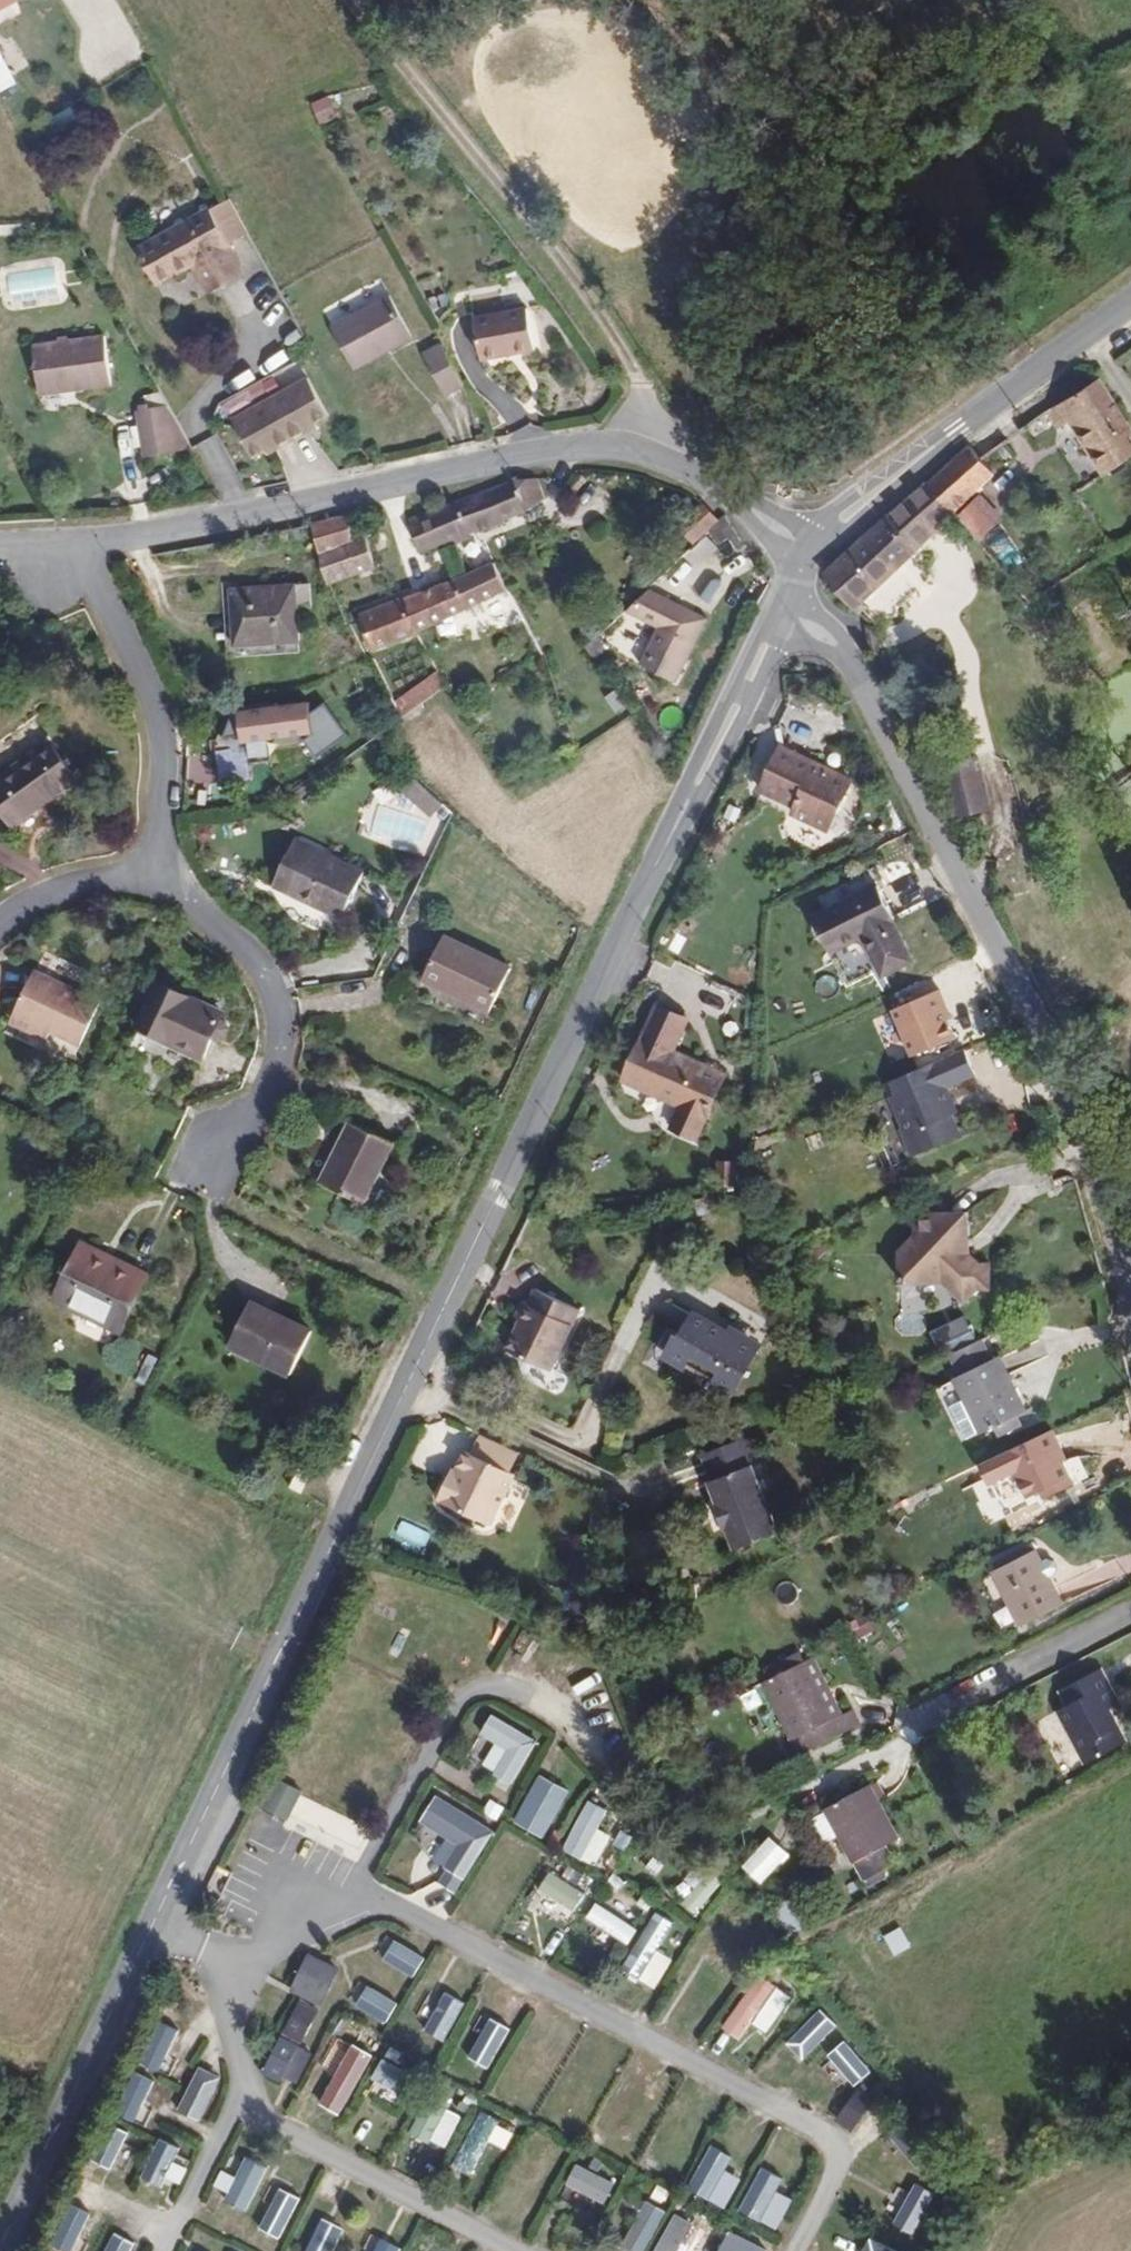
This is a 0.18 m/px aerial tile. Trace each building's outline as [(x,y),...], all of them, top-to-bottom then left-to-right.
[(21,1),(20,0),(0,0),(0,12),(21,1)] [(17,76),(0,46),(0,86),(17,76)] [(235,207),(142,255),(164,297),(197,280),(209,303),(247,283),(235,260),(257,249),(235,207)] [(389,294),(329,326),(353,368),(412,335),(389,294)] [(531,309),(481,320),(490,362),(541,351),(531,309)] [(98,336),(27,344),(33,393),(104,385),(98,336)] [(433,343),(413,353),(435,395),(454,386),(433,343)] [(263,401),(286,445),(314,429),(311,424),(325,416),(304,378),(263,401)] [(1108,493),(1130,478),(1130,443),(1100,396),(1049,429),(1061,446),(1074,438),(1108,493)] [(263,401),(231,419),(252,457),(269,448),(272,453),(286,445),(263,401)] [(185,447),(159,404),(132,408),(138,449),(165,448),(185,447)] [(960,527),(981,507),(997,491),(969,460),(930,496),(960,527)] [(547,510),(536,481),(516,486),(413,523),(408,525),(421,561),(450,550),(530,519),(547,510)] [(777,484),(764,481),(762,489),(775,492),(777,484)] [(897,520),(825,588),(859,624),(960,527),(930,496),(900,524),(897,520)] [(960,527),(988,556),(1008,535),(981,507),(960,527)] [(347,523),(312,531),(321,556),(355,545),(347,523)] [(687,579),(699,565),(711,553),(696,539),(672,564),(687,579)] [(355,545),(321,556),(336,595),(382,577),(368,540),(355,545)] [(721,585),(739,567),(716,548),(711,553),(699,565),(721,585)] [(503,565),(420,600),(358,627),(371,662),(517,601),(518,600),(503,565)] [(308,620),(304,590),(227,599),(232,655),(297,649),(295,623),(308,620)] [(659,609),(637,632),(646,637),(667,613),(659,609)] [(667,613),(646,637),(670,650),(652,685),(680,699),(690,680),(698,683),(720,642),(667,613)] [(439,671),(397,698),(406,712),(448,685),(439,671)] [(687,703),(698,683),(690,680),(680,699),(687,703)] [(303,715),(322,748),(347,733),(328,701),(303,715)] [(268,737),(302,736),(301,703),(222,705),(224,776),(250,775),(249,755),(268,754),(268,737)] [(619,730),(628,724),(617,709),(609,715),(619,730)] [(0,778),(0,831),(1,833),(68,792),(44,751),(0,778)] [(781,751),(760,793),(793,809),(791,816),(827,832),(850,783),(781,751)] [(982,769),(948,778),(961,830),(981,825),(972,787),(985,784),(982,769)] [(431,824),(444,810),(410,781),(397,795),(431,824)] [(995,822),(985,784),(972,787),(981,825),(995,822)] [(276,915),(296,871),(287,867),(267,910),(276,915)] [(352,895),(296,871),(276,915),(331,940),(352,895)] [(875,887),(811,922),(828,953),(861,936),(882,974),(911,958),(889,920),(893,918),(875,887)] [(509,969),(444,936),(423,978),(488,1011),(509,969)] [(893,1006),(929,988),(925,978),(888,995),(893,1006)] [(30,981),(12,1024),(50,1039),(79,1051),(97,1009),(30,981)] [(941,987),(892,1007),(911,1055),(960,1035),(941,987)] [(659,1005),(622,1078),(677,1103),(670,1119),(697,1132),(727,1069),(675,1044),(687,1019),(659,1005)] [(221,1044),(223,1040),(162,1009),(140,1052),(203,1083),(210,1067),(215,1068),(219,1068),(226,1066),(227,1064),(231,1056),(229,1052),(227,1048),(221,1044)] [(50,1039),(12,1024),(8,1034),(46,1050),(50,1039)] [(971,1075),(960,1048),(904,1073),(910,1086),(884,1098),(897,1127),(898,1136),(903,1152),(910,1156),(957,1135),(951,1123),(945,1110),(949,1105),(942,1087),(971,1075)] [(910,1086),(904,1073),(878,1084),(884,1098),(910,1086)] [(966,1116),(951,1123),(957,1135),(971,1129),(966,1116)] [(394,1147),(351,1125),(322,1184),(365,1205),(394,1147)] [(723,1196),(734,1196),(737,1196),(737,1183),(720,1183),(720,1196),(723,1196)] [(734,1206),(734,1196),(723,1196),(723,1205),(734,1206)] [(974,1221),(924,1225),(926,1243),(908,1263),(909,1290),(950,1289),(968,1304),(984,1288),(995,1287),(994,1264),(979,1264),(970,1257),(969,1252),(976,1248),(974,1221)] [(85,1251),(58,1305),(117,1333),(143,1280),(85,1251)] [(521,1323),(507,1353),(552,1373),(580,1313),(536,1292),(529,1306),(524,1304),(516,1321),(521,1323)] [(311,1331),(249,1301),(228,1343),(290,1374),(311,1331)] [(689,1319),(666,1359),(729,1395),(754,1355),(689,1319)] [(958,1372),(998,1353),(989,1334),(949,1353),(958,1372)] [(960,1379),(940,1389),(964,1441),(999,1427),(1003,1436),(1026,1426),(1021,1416),(1027,1413),(1002,1357),(959,1376),(960,1379)] [(158,1365),(149,1360),(137,1383),(147,1388),(158,1365)] [(1066,1426),(1020,1447),(1041,1492),(1056,1486),(1065,1482),(1068,1490),(1085,1483),(1075,1459),(1080,1458),(1066,1426)] [(747,1437),(703,1452),(711,1479),(709,1480),(717,1502),(714,1503),(723,1527),(726,1526),(734,1548),(778,1534),(753,1466),(756,1464),(747,1437)] [(471,1459),(461,1480),(457,1489),(452,1488),(443,1508),(496,1534),(520,1483),(471,1459)] [(457,1489),(461,1480),(457,1478),(452,1488),(457,1489)] [(1065,1482),(1056,1486),(1059,1494),(1068,1490),(1065,1482)] [(988,1574),(1018,1631),(1059,1610),(1030,1553),(988,1574)] [(764,1685),(798,1755),(857,1727),(849,1710),(828,1720),(802,1666),(764,1685)] [(1098,1675),(1059,1696),(1067,1711),(1055,1718),(1084,1773),(1123,1752),(1103,1717),(1117,1709),(1098,1675)] [(538,1739),(492,1714),(480,1735),(507,1749),(527,1760),(538,1739)] [(513,1787),(527,1760),(507,1749),(492,1776),(513,1787)] [(539,1774),(513,1821),(544,1838),(570,1791),(539,1774)] [(285,1822),(294,1804),(300,1792),(278,1780),(271,1792),(262,1810),(285,1822)] [(882,1808),(872,1789),(826,1813),(855,1870),(893,1851),(873,1813),(882,1808)] [(496,1827),(436,1795),(420,1824),(445,1837),(457,1844),(480,1856),(496,1827)] [(505,1807),(491,1800),(484,1812),(498,1820),(505,1807)] [(562,1848),(582,1859),(598,1830),(607,1812),(587,1801),(562,1848)] [(292,1840),(251,1819),(240,1839),(281,1861),(292,1840)] [(598,1830),(582,1859),(596,1866),(611,1837),(598,1830)] [(444,1868),(457,1844),(445,1837),(431,1862),(443,1869),(444,1868)] [(788,1853),(771,1840),(747,1871),(764,1884),(788,1853)] [(467,1881),(480,1856),(457,1844),(444,1868),(447,1870),(467,1881)] [(651,1855),(643,1869),(659,1877),(666,1863),(651,1855)] [(699,1862),(677,1893),(701,1910),(723,1878),(699,1862)] [(460,1894),(467,1881),(447,1870),(440,1883),(460,1894)] [(585,1891),(550,1872),(540,1890),(575,1909),(585,1891)] [(638,1927),(596,1904),(586,1921),(629,1944),(638,1927)] [(652,1912),(621,1969),(641,1980),(657,1952),(672,1922),(652,1912)] [(424,1957),(391,1938),(380,1958),(412,1977),(424,1957)] [(309,1952),(292,1987),(317,2001),(336,1966),(309,1952)] [(673,1961),(657,1952),(641,1980),(658,1989),(673,1961)] [(722,2030),(736,2041),(750,2023),(778,1988),(764,1977),(722,2030)] [(399,2005),(366,1986),(354,2006),(387,2025),(399,2005)] [(791,1998),(778,1988),(750,2023),(763,2033),(791,1998)] [(445,1992),(424,2030),(444,2041),(465,2003),(445,1992)] [(296,2042),(313,2008),(298,2001),(281,2033),(296,2042)] [(837,2026),(820,2011),(787,2046),(804,2062),(837,2026)] [(488,2016),(473,2059),(495,2066),(509,2023),(488,2016)] [(138,2058),(162,2071),(183,2032),(159,2019),(138,2058)] [(283,2036),(266,2071),(281,2080),(293,2057),(305,2062),(310,2052),(283,2036)] [(366,2056),(334,2037),(322,2057),(355,2076),(366,2056)] [(845,2042),(828,2055),(853,2086),(870,2072),(845,2042)] [(419,2079),(383,2059),(371,2080),(408,2100),(419,2079)] [(203,2066),(179,2108),(202,2121),(225,2078),(203,2066)] [(131,2122),(154,2081),(136,2071),(113,2112),(131,2122)] [(425,2145),(448,2103),(429,2093),(406,2135),(425,2145)] [(861,2108),(850,2100),(832,2124),(843,2134),(861,2108)] [(499,2122),(480,2111),(450,2165),(469,2175),(488,2141),(497,2124),(499,2122)] [(907,2118),(886,2135),(915,2170),(936,2152),(907,2118)] [(108,2170),(130,2131),(113,2122),(91,2160),(108,2170)] [(497,2124),(488,2141),(502,2150),(512,2132),(497,2124)] [(797,2146),(777,2136),(757,2178),(773,2186),(778,2188),(797,2146)] [(162,2139),(141,2177),(161,2188),(182,2150),(162,2139)] [(715,2139),(695,2174),(714,2184),(734,2150),(715,2139)] [(268,2171),(245,2158),(223,2199),(245,2211),(268,2171)] [(603,2206),(616,2184),(577,2163),(565,2185),(603,2206)] [(773,2186),(757,2178),(749,2195),(765,2203),(773,2186)] [(935,2195),(914,2184),(893,2222),(914,2234),(935,2195)] [(302,2201),(279,2189),(257,2229),(279,2242),(302,2201)] [(664,2212),(647,2202),(621,2248),(626,2250),(643,2250),(664,2212)] [(74,2207),(61,2243),(78,2249),(92,2213),(74,2207)] [(705,2220),(698,2233),(710,2240),(717,2227),(705,2220)] [(656,2250),(680,2250),(691,2231),(672,2221),(656,2250)] [(302,2222),(291,2242),(308,2250),(340,2250),(343,2245),(302,2222)] [(729,2231),(720,2247),(727,2250),(765,2250),(729,2231)] [(137,2244),(117,2233),(107,2250),(134,2250),(137,2244)] [(869,2239),(862,2250),(890,2250),(869,2239)] [(378,2240),(372,2250),(398,2250),(378,2240)]
